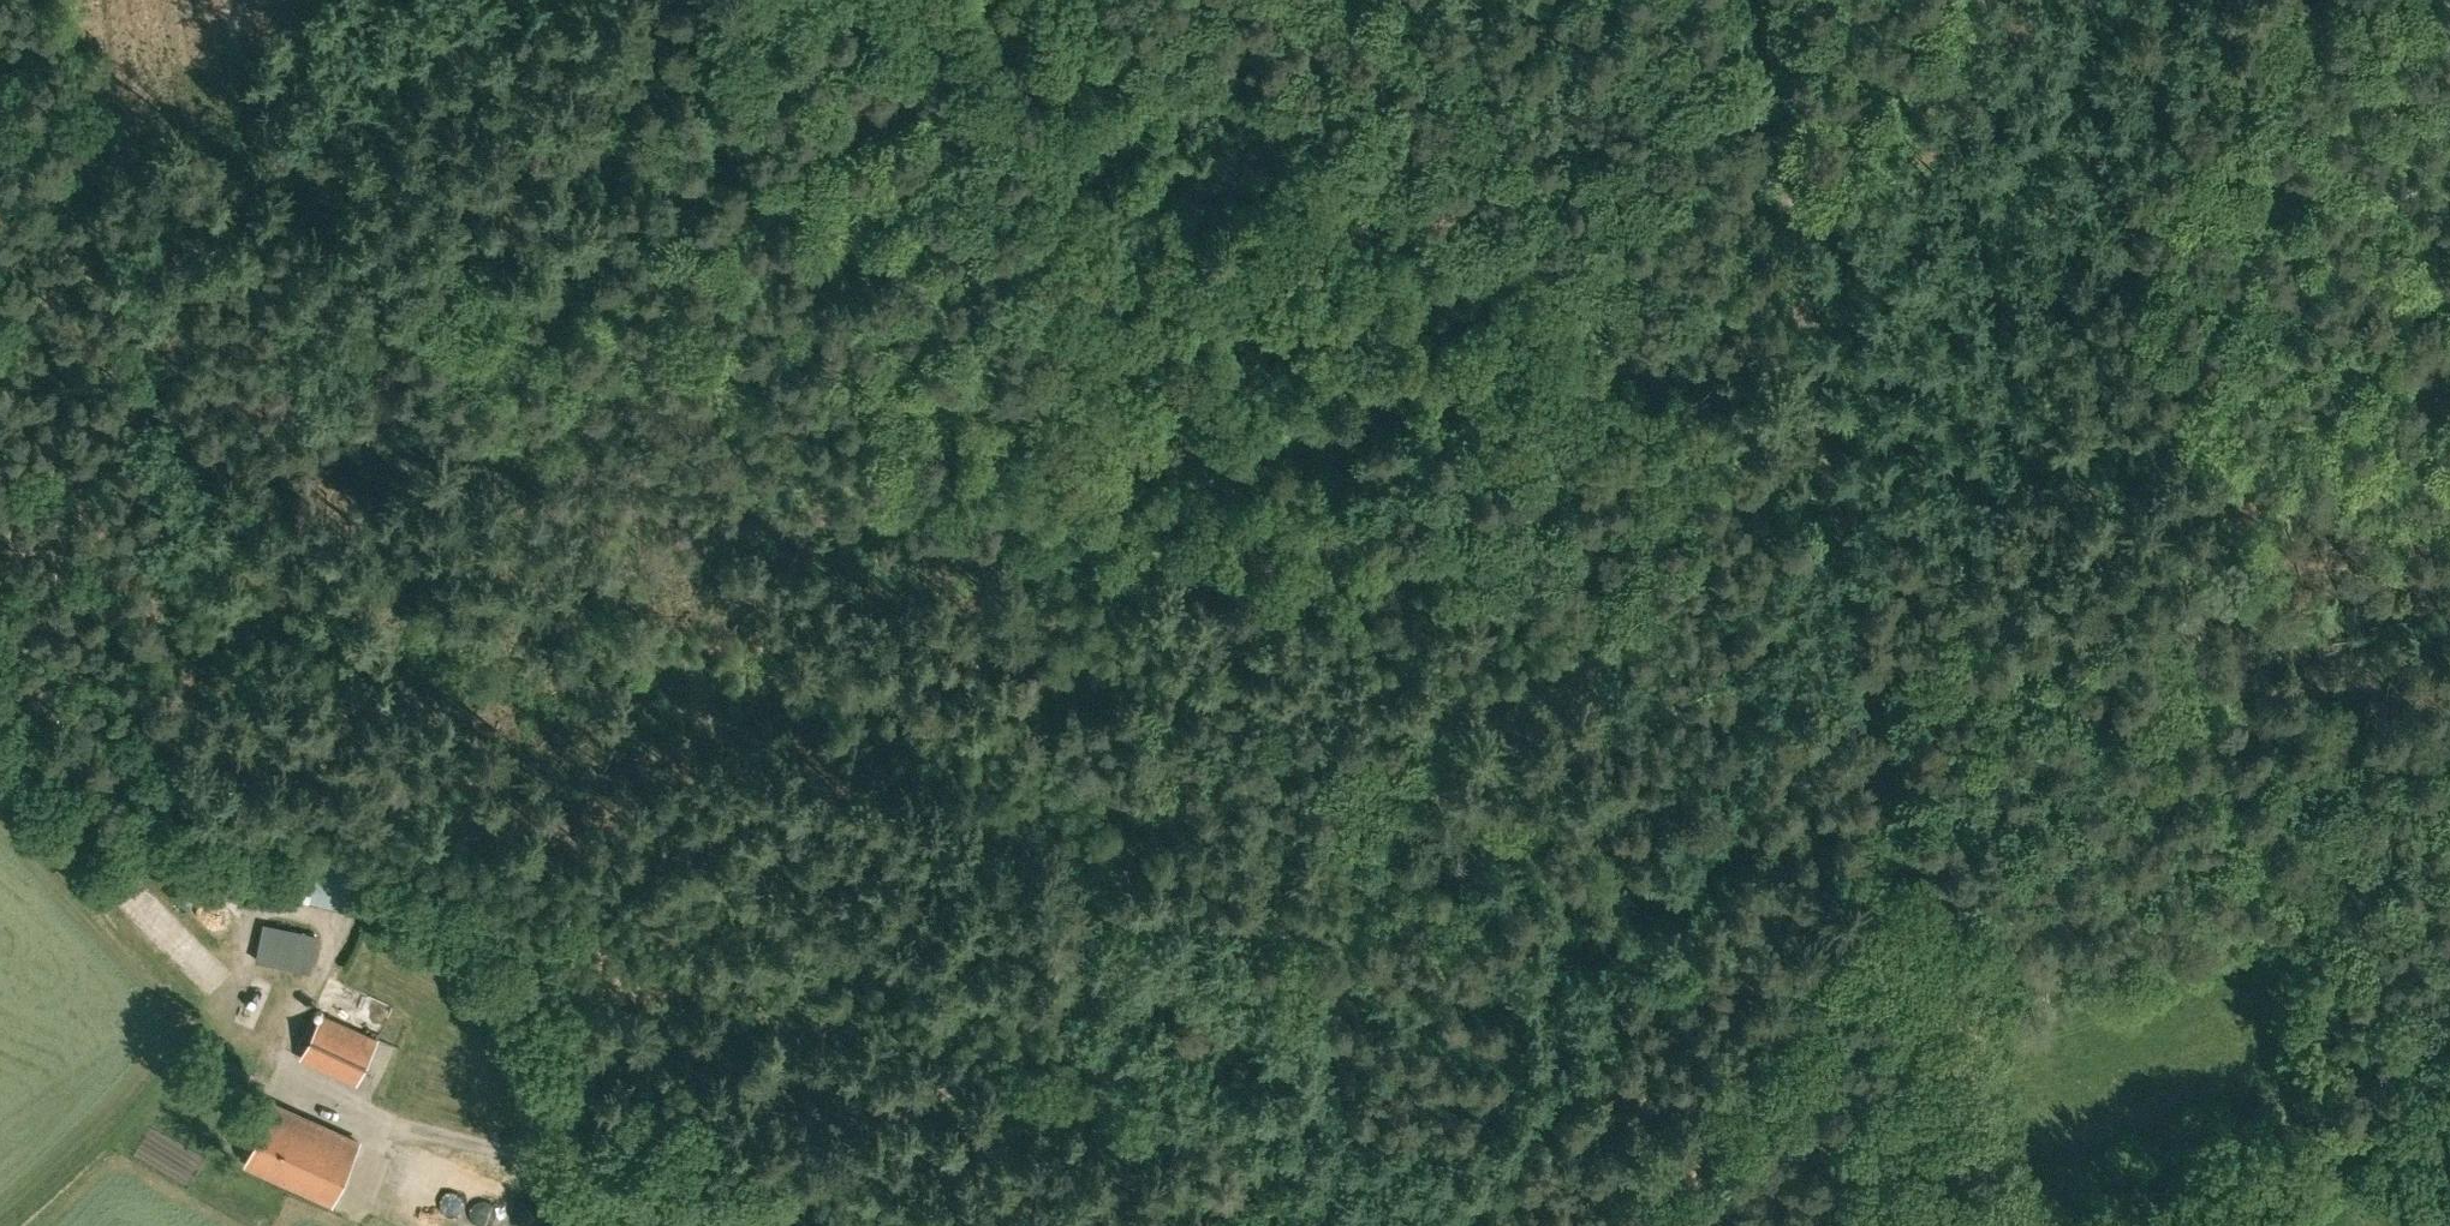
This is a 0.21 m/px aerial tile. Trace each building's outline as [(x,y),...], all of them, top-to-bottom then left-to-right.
[(1085,998),(1100,1027),(1103,1008),(1085,998)] [(323,1014),(303,1058),(357,1083),(377,1039),(323,1014)] [(333,1201),(360,1142),(275,1104),(248,1163),(333,1201)]
